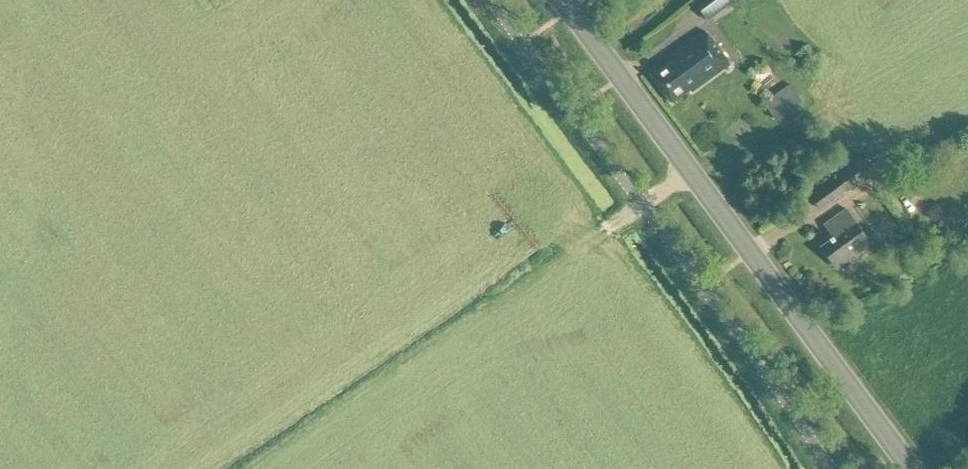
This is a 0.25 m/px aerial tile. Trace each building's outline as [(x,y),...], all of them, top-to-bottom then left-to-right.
[(735,3),(733,0),(695,0),(694,1),(709,22),(735,3)] [(693,92),(732,64),(709,32),(670,60),(671,62),(654,75),(674,103),(692,90),(693,92)] [(809,45),(802,50),(809,61),(817,56),(809,45)] [(784,89),(779,82),(770,89),(775,95),(764,104),(777,121),(803,102),(791,84),(784,89)] [(850,192),(873,176),(861,160),(839,175),(840,177),(811,198),(820,211),(849,191),(850,192)] [(847,207),(824,224),(833,238),(821,246),(838,269),(880,239),(871,226),(864,231),(847,207)]
